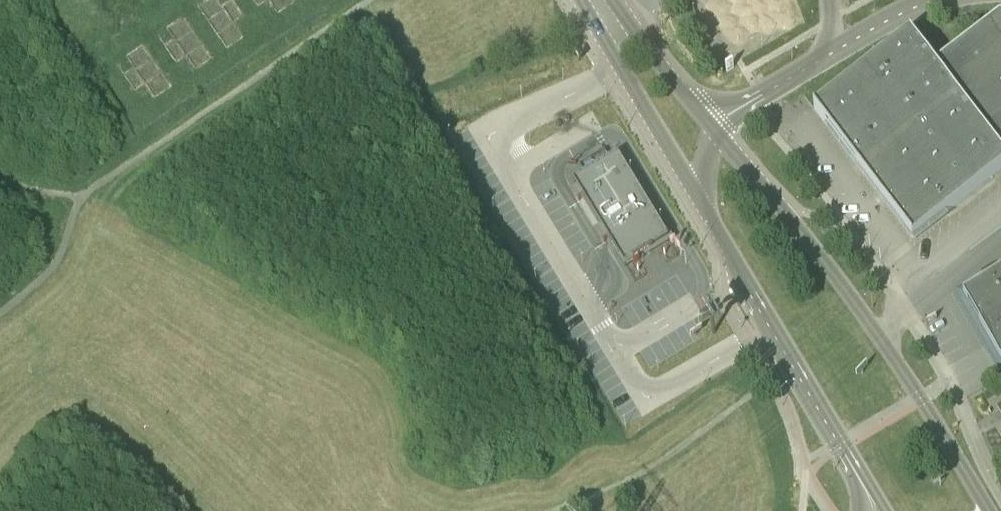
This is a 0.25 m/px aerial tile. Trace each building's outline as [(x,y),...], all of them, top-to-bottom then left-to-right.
[(295,3),(294,0),(253,0),(258,8),(268,1),(277,15),(295,3)] [(124,11),(116,17),(123,27),(131,21),(124,11)] [(195,71),(213,59),(183,15),(165,28),(173,39),(163,46),(176,64),(186,57),(195,71)] [(867,178),(961,102),(911,37),(814,111),(867,178)] [(154,99),(172,87),(142,43),(124,56),(132,67),(122,74),(135,92),(144,85),(154,99)] [(867,178),(915,241),(1000,176),(1000,155),(961,102),(867,178)] [(602,228),(598,231),(603,240),(604,243),(605,243),(609,240),(625,267),(643,256),(669,240),(660,225),(618,157),(574,183),(577,188),(578,190),(574,192),(578,200),(579,201),(580,201),(580,200),(583,198),(601,227),(602,228)] [(965,299),(1000,361),(1000,278),(965,299)]
